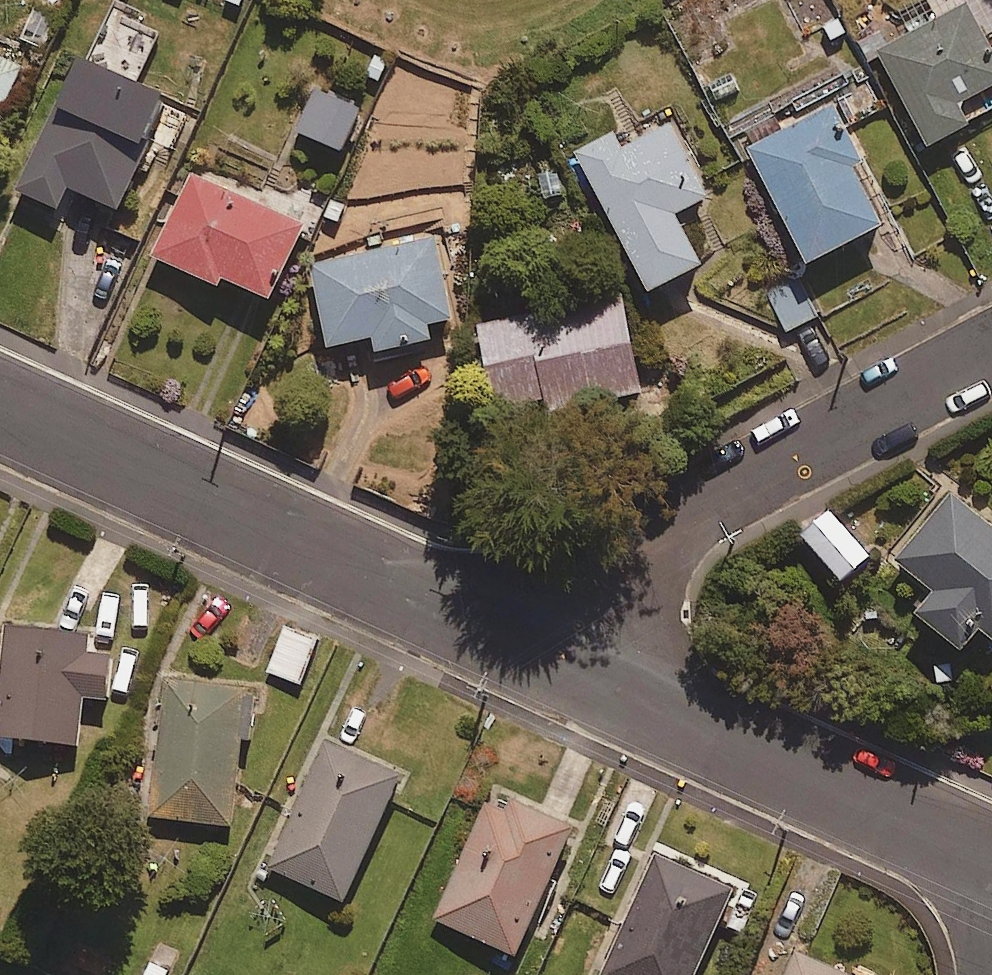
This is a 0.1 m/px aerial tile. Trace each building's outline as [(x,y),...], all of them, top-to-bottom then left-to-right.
[(879,51),(930,146),(970,125),(959,104),(991,86),(991,51),(984,36),(991,32),(991,0),(926,0),(936,21),(879,51)] [(118,210),(148,142),(169,151),(185,116),(163,107),(167,98),(135,84),(158,32),(116,14),(94,65),(74,56),(15,192),(57,210),(66,188),(118,210)] [(0,61),(0,110),(18,69),(0,61)] [(359,106),(315,88),(297,132),(341,150),(359,106)] [(834,105),(782,132),(775,117),(747,132),(754,146),(748,150),(807,264),(881,225),(852,169),(864,163),(834,105)] [(667,121),(621,146),(614,132),(573,153),(648,293),(700,265),(673,214),(707,196),(667,121)] [(303,226),(188,175),(152,257),(216,285),(219,278),(270,300),(303,226)] [(453,319),(434,236),(309,264),(327,347),(372,337),(375,353),(431,341),(427,325),(453,319)] [(816,317),(799,277),(767,291),(785,331),(816,317)] [(641,393),(621,295),(481,325),(500,416),(545,406),(547,412),(641,393)] [(946,491),(893,559),(931,589),(913,612),(962,650),(979,629),(991,639),(991,526),(946,491)] [(868,555),(827,512),(801,536),(841,580),(868,555)] [(6,625),(0,685),(0,737),(77,745),(82,697),(104,700),(109,654),(86,652),(87,634),(6,625)] [(316,639),(285,628),(269,673),(300,684),(316,639)] [(255,689),(167,678),(150,816),(230,826),(241,738),(248,739),(255,689)] [(399,776),(326,743),(269,868),(342,901),(399,776)] [(515,956),(572,828),(493,793),(436,920),(515,956)] [(655,857),(602,974),(695,974),(732,892),(655,857)] [(796,953),(786,974),(844,974),(796,953)]
